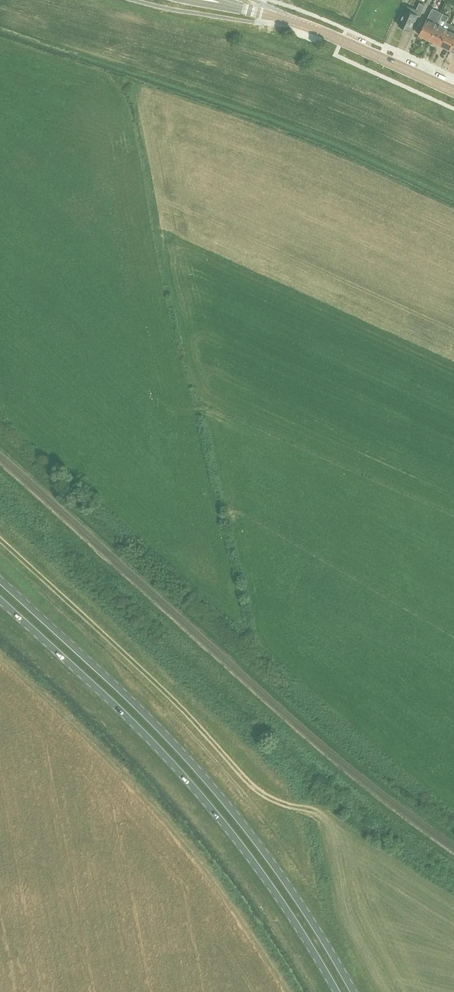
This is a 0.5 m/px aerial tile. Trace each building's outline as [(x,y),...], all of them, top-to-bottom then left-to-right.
[(408,5),(399,25),(400,25),(400,27),(403,28),(405,28),(410,30),(414,21),(415,21),(418,15),(420,16),(425,4),(420,2),(417,9),(413,8),(408,5)] [(433,8),(427,19),(420,35),(430,40),(438,24),(438,25),(444,13),(433,8)] [(438,24),(430,40),(441,45),(451,24),(446,21),(443,27),(438,25),(438,24)] [(441,45),(451,50),(453,44),(453,25),(451,24),(441,45)]
